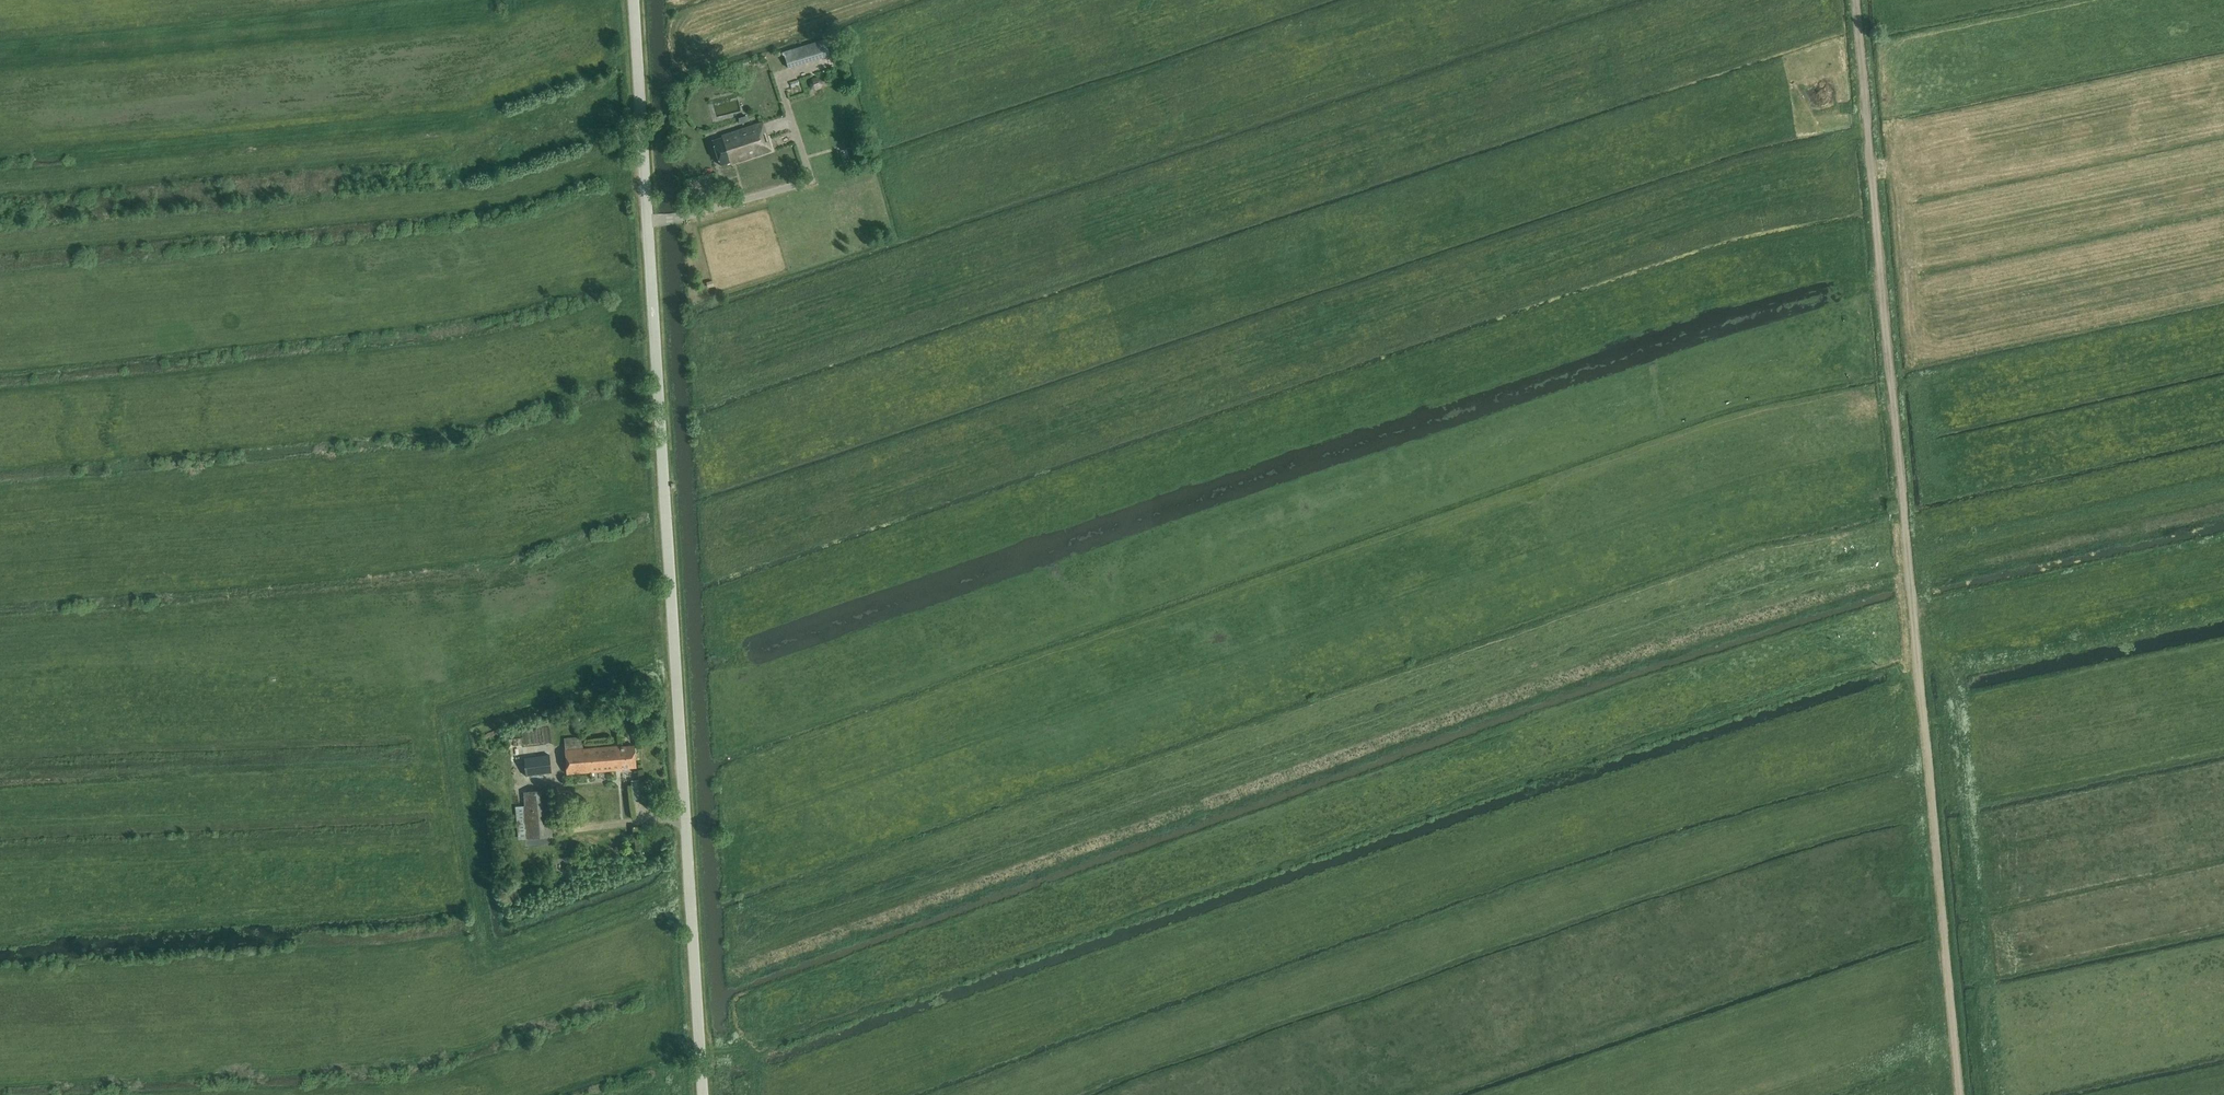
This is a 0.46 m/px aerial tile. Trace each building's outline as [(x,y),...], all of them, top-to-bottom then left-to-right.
[(788,67),(830,55),(825,39),(783,52),(788,67)] [(816,90),(820,88),(823,84),(821,78),(816,76),(812,78),(809,82),(811,88),(816,90)] [(817,100),(825,97),(822,90),(815,92),(817,100)] [(731,165),(772,151),(763,123),(722,136),(723,138),(713,141),(721,166),(731,163),(731,165)] [(856,144),(847,147),(851,160),(860,157),(856,144)] [(830,180),(838,177),(835,171),(828,173),(830,180)] [(583,746),(582,739),(565,741),(566,748),(568,773),(622,769),(622,767),(636,766),(634,744),(620,745),(620,744),(583,746)] [(524,757),(526,776),(551,773),(549,754),(524,757)] [(527,838),(553,836),(553,834),(549,789),(531,790),(524,792),(527,838)] [(658,844),(641,848),(644,862),(661,858),(658,844)] [(552,874),(566,873),(565,860),(551,861),(552,874)]
